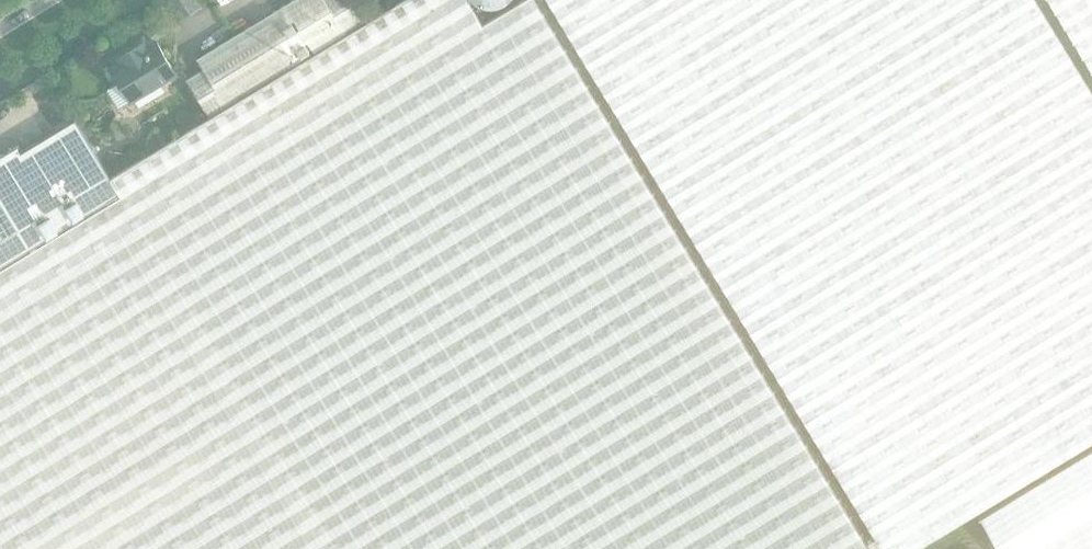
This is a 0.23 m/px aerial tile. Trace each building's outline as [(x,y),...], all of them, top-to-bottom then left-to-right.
[(535,0),(526,0),(482,27),(466,0),(401,0),(211,116),(111,177),(110,177),(122,197),(0,271),(0,548),(869,548),(535,0)] [(209,113),(361,20),(349,0),(287,0),(196,55),(203,66),(186,76),(209,113)] [(882,548),(918,548),(1091,443),(1091,93),(1035,0),(548,0),(882,548)] [(1091,71),(1091,0),(1049,0),(1091,71)] [(120,82),(107,90),(112,99),(118,109),(131,101),(132,101),(177,74),(156,41),(146,47),(143,42),(119,57),(122,62),(112,68),(120,82)] [(50,87),(38,93),(55,122),(67,115),(50,87)] [(122,197),(110,177),(111,177),(76,119),(22,152),(18,145),(0,156),(0,271),(122,197)] [(109,150),(106,164),(120,167),(123,152),(109,150)] [(980,519),(999,548),(1091,548),(1091,451),(980,519)]
